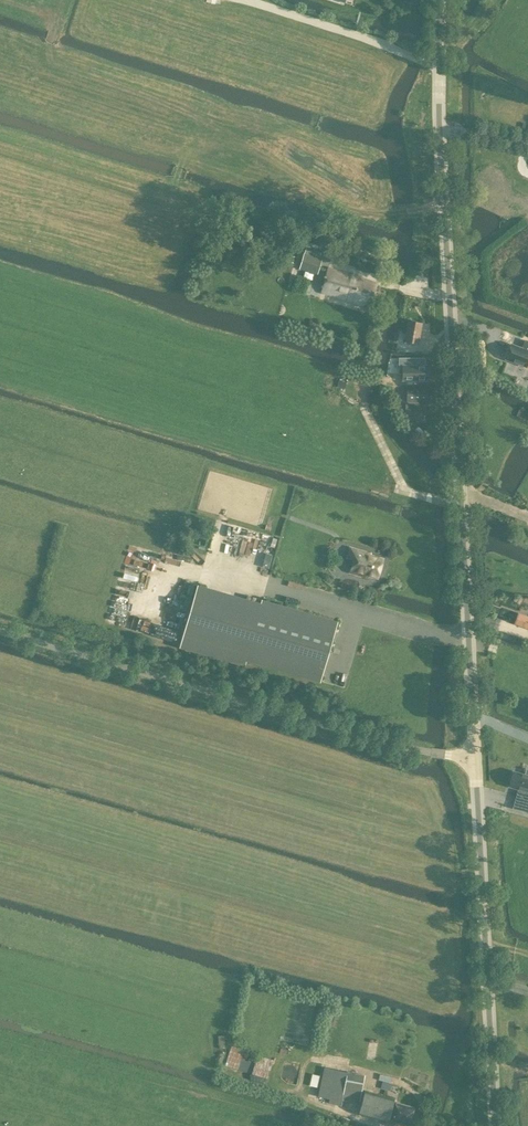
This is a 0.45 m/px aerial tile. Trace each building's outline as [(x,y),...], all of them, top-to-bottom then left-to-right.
[(304,253),(299,268),(317,274),(322,259),(304,253)] [(370,306),(374,294),(377,284),(355,276),(328,268),(321,293),(370,306)] [(399,329),(406,330),(404,342),(418,345),(422,323),(408,321),(407,324),(401,323),(399,329)] [(525,340),(522,349),(511,345),(506,359),(526,367),(527,362),(527,342),(525,340)] [(427,380),(427,367),(403,367),(403,380),(427,380)] [(339,381),(338,386),(337,387),(338,388),(345,389),(346,382),(339,381)] [(407,402),(427,402),(427,387),(407,387),(407,402)] [(527,418),(527,414),(519,409),(516,416),(527,421),(527,418)] [(353,560),(350,572),(361,575),(362,572),(377,577),(381,560),(366,556),(367,553),(351,548),(348,559),(353,560)] [(261,566),(265,553),(258,551),(254,565),(261,566)] [(245,660),(260,605),(197,587),(180,647),(244,666),(245,660)] [(158,632),(169,604),(160,600),(148,628),(158,632)] [(261,601),(260,605),(245,660),(319,681),(336,623),(261,601)] [(514,623),(527,628),(527,616),(518,613),(514,623)] [(509,787),(520,790),(518,796),(517,796),(513,808),(527,812),(527,770),(526,769),(525,775),(513,772),(509,787)] [(225,1065),(252,1073),(250,1078),(266,1083),(273,1060),(257,1055),(257,1056),(253,1055),(253,1056),(243,1053),(244,1050),(231,1046),(225,1065)] [(220,1050),(215,1062),(220,1064),(225,1053),(220,1050)] [(324,1067),(318,1096),(330,1099),(329,1103),(341,1105),(342,1099),(361,1102),(358,1114),(382,1120),(388,1122),(390,1114),(394,1101),(394,1098),(388,1097),(362,1089),(365,1075),(333,1069),(324,1067)] [(317,1087),(320,1076),(313,1074),(310,1086),(317,1087)] [(378,1080),(390,1083),(392,1077),(380,1074),(378,1080)] [(378,1081),(377,1087),(390,1090),(391,1084),(378,1081)] [(394,1101),(390,1114),(393,1115),(392,1119),(410,1124),(414,1107),(394,1101)]
